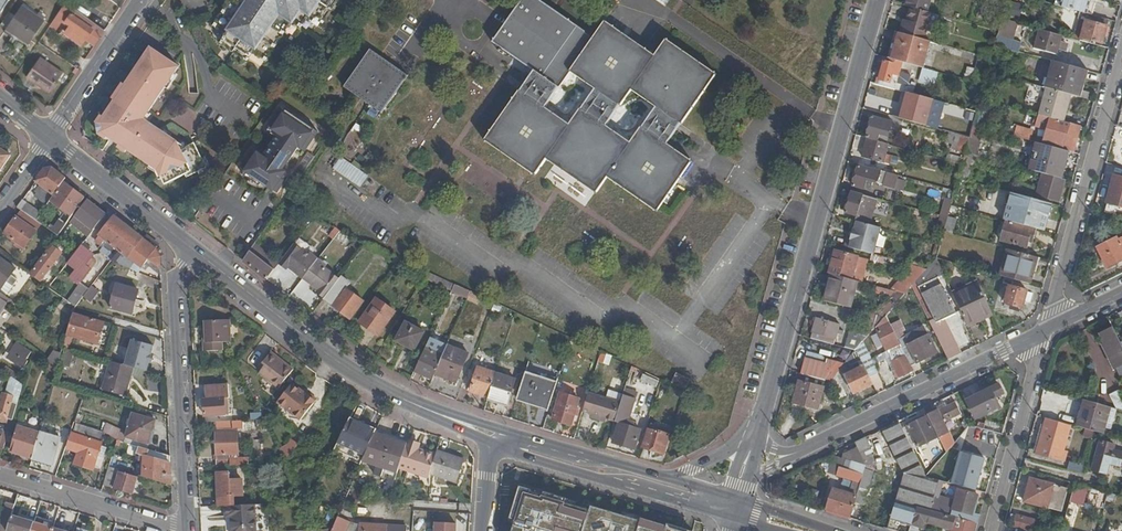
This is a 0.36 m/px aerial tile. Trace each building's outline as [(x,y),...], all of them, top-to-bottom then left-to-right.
[(8,0),(0,0),(0,13),(8,0)] [(232,2),(214,27),(227,37),(222,44),(248,62),(253,54),(266,63),(284,36),(293,42),(310,16),(322,25),(339,0),(229,0),(232,2)] [(391,8),(397,0),(379,0),(391,8)] [(597,193),(608,178),(658,212),(692,162),(667,145),(692,108),(714,76),(665,41),(653,58),(604,23),(592,39),(535,0),(522,0),(492,43),(534,72),(486,143),(535,176),(547,159),(597,193)] [(904,7),(908,8),(927,13),(931,0),(906,0),(904,7)] [(1091,15),(1095,0),(1062,0),(1060,6),(1067,9),(1091,15)] [(86,40),(89,42),(94,36),(99,40),(105,32),(105,30),(73,8),(65,2),(51,24),(57,29),(64,19),(72,25),(66,32),(83,44),(86,40)] [(31,41),(44,21),(22,5),(8,27),(31,41)] [(901,25),(898,33),(924,40),(931,14),(927,13),(908,8),(903,25),(901,25)] [(1084,20),(1079,39),(1091,42),(1102,45),(1107,26),(1106,26),(1107,20),(1091,15),(1067,9),(1065,20),(1077,23),(1078,19),(1084,20)] [(999,32),(1002,21),(995,19),(992,30),(999,32)] [(1003,19),(1002,21),(999,32),(998,37),(1011,41),(1016,23),(1003,19)] [(1062,36),(1039,30),(1034,48),(1057,54),(1058,51),(1061,42),(1062,36)] [(930,42),(924,40),(898,33),(891,59),(904,63),(923,68),(930,42)] [(99,40),(94,36),(89,42),(95,46),(99,40)] [(1061,42),(1058,51),(1066,52),(1068,44),(1061,42)] [(102,134),(125,148),(143,160),(162,132),(143,119),(178,67),(150,48),(100,125),(102,134)] [(381,114),(406,76),(368,49),(342,88),(381,114)] [(984,85),(988,72),(991,58),(978,55),(974,70),(971,81),(984,85)] [(50,92),(63,71),(42,56),(27,77),(50,92)] [(884,63),(878,85),(897,90),(907,93),(914,94),(917,84),(910,82),(911,76),(902,74),(904,63),(891,59),(884,57),(882,63),(884,63)] [(1093,64),(1079,60),(1077,68),(1091,71),(1093,64)] [(1083,79),(1080,92),(1082,93),(1088,72),(1051,62),(1044,88),(1046,89),(1051,70),(1083,79)] [(921,77),(930,79),(932,71),(923,68),(921,77)] [(967,69),(964,79),(969,81),(971,81),(974,70),(967,69)] [(1083,79),(1051,70),(1046,89),(1071,96),(1078,98),(1080,92),(1083,79)] [(932,71),(930,79),(928,87),(935,88),(939,72),(932,71)] [(918,84),(928,87),(930,79),(921,77),(920,77),(918,84)] [(966,93),(980,98),(984,85),(971,81),(969,81),(966,93)] [(1064,122),(1071,96),(1046,89),(1039,115),(1059,120),(1064,122)] [(900,119),(925,126),(932,100),(914,94),(907,93),(900,119)] [(252,148),(240,167),(277,191),(289,172),(283,168),(297,146),(305,151),(318,131),(280,106),(267,126),(276,132),(262,154),(252,148)] [(973,126),(981,128),(986,109),(978,107),(977,112),(973,126)] [(325,109),(320,117),(335,127),(340,120),(325,109)] [(866,139),(877,142),(879,136),(888,138),(893,122),(872,117),(866,139)] [(1075,148),(1081,127),(1064,122),(1059,120),(1056,131),(1059,132),(1057,143),(1075,148)] [(158,170),(166,185),(186,175),(191,172),(193,175),(207,168),(195,143),(181,148),(178,142),(162,132),(143,160),(158,170)] [(1026,140),(1029,141),(1043,145),(1045,136),(1029,132),(1026,140)] [(965,153),(969,139),(949,133),(947,143),(952,145),(952,149),(965,153)] [(1026,140),(1016,137),(1014,146),(1027,150),(1029,141),(1026,140)] [(877,142),(866,139),(859,165),(882,172),(884,166),(889,145),(877,142)] [(1062,174),(1067,152),(1050,147),(1045,169),(1062,174)] [(0,150),(0,171),(10,157),(0,150)] [(977,156),(965,153),(964,159),(962,164),(958,179),(967,181),(970,167),(974,168),(977,156)] [(949,155),(947,160),(962,164),(964,159),(949,155)] [(342,157),(333,169),(360,188),(368,177),(342,157)] [(894,189),(898,176),(882,172),(859,165),(858,165),(852,187),(865,191),(867,182),(894,189)] [(900,177),(902,171),(884,166),(882,172),(898,176),(900,177)] [(37,193),(35,196),(46,205),(53,196),(51,194),(56,187),(58,189),(65,179),(51,168),(43,170),(34,182),(39,185),(35,190),(37,193)] [(913,180),(924,182),(925,173),(914,171),(913,180)] [(1058,201),(1064,179),(1046,174),(1040,196),(1058,201)] [(1115,175),(1105,213),(1121,217),(1121,177),(1115,175)] [(947,183),(945,189),(948,190),(955,192),(956,186),(947,183)] [(52,199),(67,212),(72,205),(79,196),(63,185),(52,199)] [(948,218),(951,206),(955,192),(948,190),(941,216),(948,218)] [(871,226),(878,199),(851,192),(845,214),(857,217),(856,222),(857,222),(871,226)] [(1053,204),(1010,192),(1002,219),(1006,220),(1036,229),(1045,231),(1053,204)] [(83,199),(79,196),(72,205),(76,209),(83,199)] [(12,206),(13,206),(21,212),(28,217),(34,221),(40,214),(18,198),(12,206)] [(75,218),(70,224),(87,238),(104,216),(86,202),(74,218),(75,218)] [(28,217),(21,212),(17,217),(24,222),(28,217)] [(944,231),(948,218),(941,216),(938,229),(944,231)] [(4,234),(22,247),(39,224),(34,221),(28,217),(24,222),(17,217),(4,234)] [(110,262),(120,267),(128,257),(139,266),(144,270),(147,266),(150,263),(161,271),(160,260),(156,250),(114,218),(95,242),(103,249),(114,257),(110,262)] [(944,232),(953,234),(956,220),(948,218),(944,231),(944,232)] [(1036,229),(1011,222),(1006,220),(1000,242),(1027,249),(1029,243),(1032,244),(1036,229)] [(63,227),(56,222),(49,231),(56,236),(63,227)] [(873,255),(881,229),(871,226),(857,222),(854,230),(853,230),(850,240),(847,239),(845,247),(873,255)] [(335,229),(328,237),(332,240),(339,231),(335,229)] [(351,236),(339,231),(332,240),(345,247),(351,236)] [(940,245),(937,259),(953,263),(957,249),(954,247),(957,236),(953,234),(944,232),(940,245)] [(1121,261),(1121,239),(1119,240),(1118,237),(1097,248),(1107,268),(1121,261)] [(366,243),(362,249),(395,264),(399,259),(366,243)] [(286,269),(288,267),(302,278),(315,262),(292,244),(278,263),(286,269)] [(68,279),(78,287),(66,303),(74,308),(84,295),(88,291),(84,288),(92,278),(88,275),(90,273),(84,268),(93,256),(93,255),(81,246),(77,251),(72,258),(66,265),(74,271),(68,279)] [(60,253),(50,247),(43,257),(41,256),(28,274),(40,282),(60,253)] [(68,255),(72,258),(77,251),(73,248),(68,255)] [(114,257),(103,249),(100,253),(110,262),(114,257)] [(1007,250),(999,276),(1030,284),(1037,258),(1007,250)] [(249,251),(242,262),(266,280),(274,269),(249,251)] [(828,275),(832,275),(857,282),(865,284),(867,285),(869,280),(854,276),(858,258),(835,251),(828,275)] [(139,266),(128,257),(120,267),(131,271),(137,274),(139,266)] [(5,297),(16,281),(9,277),(14,269),(0,259),(0,293),(5,297)] [(927,270),(912,287),(948,360),(961,354),(953,338),(950,340),(942,321),(955,314),(939,278),(944,275),(937,259),(927,270)] [(318,290),(316,293),(323,299),(338,280),(315,262),(302,278),(318,290)] [(161,271),(150,263),(147,266),(161,276),(161,271)] [(897,284),(911,288),(912,287),(927,270),(913,266),(897,284)] [(137,274),(131,271),(128,278),(139,283),(142,276),(137,274)] [(426,271),(422,277),(451,291),(455,284),(426,271)] [(857,282),(832,275),(824,302),(850,309),(855,290),(857,282)] [(346,289),(350,284),(341,276),(338,280),(323,299),(332,306),(333,306),(349,319),(362,302),(346,289)] [(313,309),(322,298),(301,282),(292,293),(313,309)] [(865,284),(857,282),(855,290),(863,292),(865,284)] [(982,291),(978,283),(953,295),(957,304),(982,291)] [(455,284),(451,291),(444,308),(459,315),(469,291),(455,284)] [(131,316),(137,292),(116,286),(109,310),(131,316)] [(1011,305),(1022,309),(1027,292),(1009,287),(1004,303),(1011,305)] [(90,288),(88,291),(84,295),(90,299),(96,292),(90,288)] [(957,304),(968,327),(993,315),(982,291),(957,304)] [(0,293),(0,311),(9,299),(5,297),(0,293)] [(897,304),(905,295),(896,293),(891,298),(897,304)] [(360,323),(377,336),(393,314),(376,301),(360,323)] [(1020,315),(1022,309),(1011,305),(1009,311),(1020,315)] [(884,319),(854,310),(850,324),(866,329),(873,331),(875,329),(884,319)] [(884,319),(875,329),(900,378),(914,372),(911,367),(911,366),(899,341),(890,325),(886,316),(884,319)] [(103,325),(72,317),(63,348),(68,350),(71,338),(97,345),(103,325)] [(812,339),(834,344),(838,325),(817,319),(812,339)] [(899,341),(911,366),(937,353),(925,329),(918,333),(917,330),(907,335),(899,320),(890,325),(899,341)] [(204,322),(204,330),(201,330),(202,353),(223,353),(223,345),(231,345),(230,322),(204,322)] [(413,350),(422,331),(403,322),(394,341),(413,350)] [(1108,346),(1114,361),(1117,368),(1119,367),(1121,373),(1121,345),(1119,339),(1113,327),(1102,333),(1108,346)] [(863,343),(867,338),(849,334),(845,348),(848,348),(857,351),(863,343)] [(830,356),(829,358),(838,361),(842,347),(834,344),(812,339),(809,350),(830,356)] [(132,341),(125,366),(133,369),(147,372),(154,347),(132,341)] [(447,343),(442,356),(435,370),(457,379),(467,353),(447,343)] [(879,373),(863,343),(857,351),(862,361),(864,366),(870,378),(879,373)] [(1114,361),(1108,346),(1106,347),(1112,361),(1114,361)] [(11,363),(13,361),(27,371),(31,360),(29,359),(31,354),(20,347),(13,358),(9,355),(6,360),(11,363)] [(68,350),(63,348),(58,367),(69,369),(74,352),(68,350)] [(442,356),(424,348),(414,369),(432,377),(435,370),(442,356)] [(846,363),(857,351),(848,348),(842,358),(846,363)] [(862,361),(857,351),(846,363),(850,366),(862,361)] [(612,357),(600,352),(597,363),(609,366),(612,357)] [(278,390),(293,371),(279,359),(278,361),(270,355),(261,366),(263,368),(257,375),(278,390)] [(806,361),(802,374),(825,380),(830,381),(836,375),(844,365),(826,361),(825,366),(806,361)] [(103,392),(125,398),(133,369),(125,366),(111,362),(103,392)] [(14,379),(17,375),(2,365),(0,369),(0,370),(4,373),(10,377),(14,379)] [(853,394),(873,385),(870,378),(864,366),(844,375),(853,394)] [(478,368),(470,391),(488,397),(496,373),(478,368)] [(515,380),(496,373),(488,397),(487,400),(506,406),(515,380)] [(684,389),(689,380),(676,373),(671,383),(684,389)] [(546,381),(525,374),(517,397),(519,398),(520,396),(530,399),(528,404),(530,404),(531,403),(547,408),(547,409),(548,410),(558,378),(548,375),(546,381)] [(817,410),(825,380),(802,374),(794,404),(817,410)] [(847,398),(836,375),(830,381),(840,402),(847,398)] [(2,400),(0,408),(0,421),(5,423),(6,420),(12,422),(23,386),(14,379),(10,377),(2,400)] [(967,400),(976,419),(998,407),(994,398),(1002,394),(998,385),(967,400)] [(301,423),(316,402),(306,395),(305,396),(299,392),(291,386),(276,404),(301,423)] [(206,417),(207,423),(214,423),(222,423),(221,417),(225,416),(224,400),(227,399),(229,399),(228,387),(205,388),(206,400),(199,401),(200,408),(203,408),(204,418),(206,417)] [(1121,411),(1121,398),(1119,391),(1109,395),(1116,409),(1121,411)] [(569,425),(576,399),(558,393),(551,419),(569,425)] [(620,403),(587,393),(582,412),(591,415),(589,419),(604,424),(606,421),(614,423),(614,421),(620,403)] [(614,421),(619,422),(628,425),(636,399),(623,395),(620,403),(614,421)] [(1095,432),(1103,435),(1111,408),(1084,401),(1077,427),(1095,432)] [(924,409),(928,416),(939,438),(947,453),(951,448),(945,436),(949,433),(944,423),(961,415),(955,403),(946,407),(935,413),(933,410),(931,406),(924,409)] [(945,404),(933,410),(935,413),(946,407),(945,404)] [(147,445),(154,422),(132,415),(125,438),(147,445)] [(939,438),(928,416),(902,428),(913,450),(939,438)] [(1046,428),(1039,455),(1064,462),(1067,452),(1064,452),(1070,426),(1046,419),(1044,428),(1046,428)] [(247,422),(247,431),(268,430),(263,421),(249,422),(247,422)] [(348,421),(337,443),(363,458),(373,435),(348,421)] [(233,431),(242,430),(242,422),(222,423),(214,423),(215,431),(231,430),(233,431)] [(633,449),(640,430),(628,425),(619,422),(613,443),(633,449)] [(76,466),(93,471),(97,457),(100,447),(104,433),(76,425),(69,450),(80,453),(76,466)] [(900,425),(884,433),(904,475),(887,530),(889,530),(911,530),(912,525),(917,508),(930,511),(935,496),(939,481),(938,481),(927,477),(926,477),(913,450),(902,428),(900,425)] [(14,446),(12,453),(32,460),(39,434),(19,428),(16,439),(14,446)] [(643,447),(662,453),(668,434),(650,428),(643,447)] [(1036,454),(1039,455),(1046,428),(1044,428),(1036,454)] [(238,455),(236,433),(214,434),(215,456),(238,455)] [(407,444),(374,433),(373,435),(363,458),(362,462),(389,472),(381,497),(388,500),(389,500),(399,468),(407,444)] [(61,440),(39,434),(32,460),(53,466),(61,440)] [(866,466),(854,504),(864,506),(877,465),(869,450),(871,448),(866,438),(855,443),(858,448),(866,466)] [(287,447),(279,450),(286,464),(286,465),(298,446),(291,441),(287,447)] [(1092,471),(1106,474),(1109,464),(1121,468),(1121,453),(1113,451),(1115,445),(1100,441),(1092,471)] [(407,443),(407,444),(399,468),(430,479),(430,476),(436,455),(421,450),(421,447),(407,443)] [(100,447),(97,457),(103,459),(106,449),(100,447)] [(146,472),(139,470),(138,476),(171,487),(170,458),(139,448),(137,454),(144,457),(144,468),(147,469),(146,472)] [(866,466),(858,448),(843,455),(842,460),(832,457),(827,474),(852,482),(849,494),(832,489),(826,509),(850,517),(854,504),(866,466)] [(984,459),(960,452),(951,483),(976,490),(984,459)] [(436,453),(436,455),(430,476),(456,484),(464,461),(436,453)] [(214,459),(202,460),(202,468),(214,467),(214,459)] [(246,459),(216,460),(216,467),(247,466),(246,459)] [(1068,470),(1082,474),(1084,466),(1070,462),(1068,470)] [(137,480),(108,471),(103,486),(132,495),(137,480)] [(229,473),(216,473),(218,508),(223,508),(235,507),(234,497),(243,496),(242,480),(230,481),(229,473)] [(1028,494),(1026,503),(1049,509),(1050,509),(1062,512),(1068,489),(1030,479),(1026,493),(1028,494)] [(1096,507),(1100,492),(1075,485),(1071,500),(1096,507)] [(935,496),(930,511),(971,522),(978,496),(958,490),(954,501),(935,496)] [(12,516),(15,506),(7,503),(0,526),(0,530),(7,530),(12,516)] [(255,506),(235,507),(223,508),(223,520),(229,520),(230,530),(257,530),(255,506)] [(930,511),(917,508),(912,525),(922,528),(924,520),(944,526),(943,528),(950,530),(976,530),(978,524),(971,522),(930,511)] [(1029,530),(1033,530),(1036,521),(1012,515),(1011,520),(1015,521),(1013,527),(1029,530)] [(7,530),(32,530),(34,523),(12,516),(7,530)] [(336,520),(332,530),(345,530),(347,525),(336,520)] [(435,522),(435,530),(455,530),(455,523),(435,522)]
